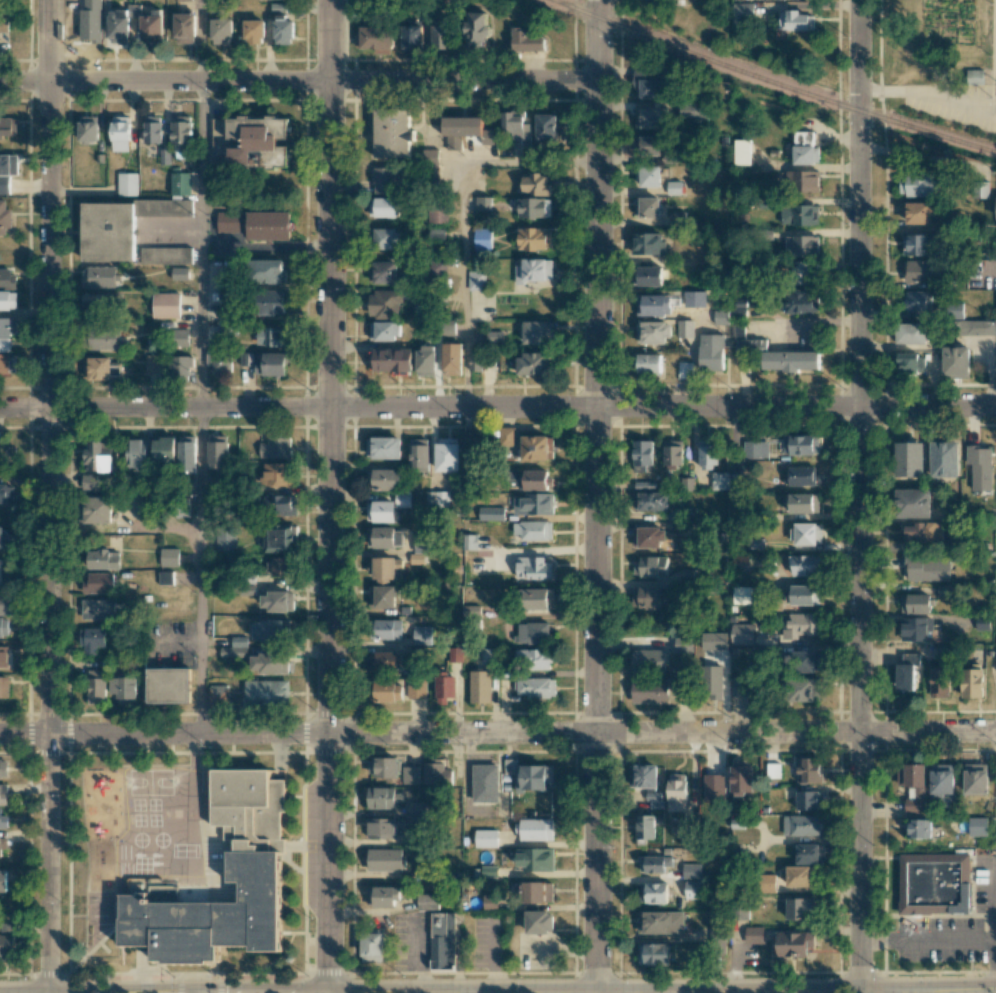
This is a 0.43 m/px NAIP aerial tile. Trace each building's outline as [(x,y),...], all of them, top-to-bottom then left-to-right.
[(293,21),(285,21),(285,3),(270,3),(270,13),(274,13),(274,44),(293,44),(293,21)] [(753,3),(732,4),(733,23),(754,22),(753,3)] [(163,9),(152,9),(152,16),(141,16),(141,42),(162,43),(163,9)] [(109,42),(129,43),(129,10),(110,10),(109,42)] [(800,11),(779,10),(779,29),(813,30),(813,14),(799,14),(800,11)] [(486,26),(487,12),(471,12),(470,51),(488,51),(489,26),(486,26)] [(174,14),(175,44),(196,43),(195,13),(174,14)] [(7,33),(8,16),(0,16),(0,33),(7,33)] [(232,18),(211,18),(211,44),(232,44),(232,18)] [(264,44),(264,20),(245,20),(245,43),(264,44)] [(402,23),(402,53),(423,53),(423,23),(402,23)] [(431,25),(432,50),(452,49),(451,24),(431,25)] [(358,27),(359,49),(374,49),(374,54),(392,53),(391,26),(358,27)] [(545,50),(544,30),(512,31),(512,51),(545,50)] [(640,99),(666,98),(666,79),(652,80),(652,66),(634,66),(634,78),(639,78),(640,99)] [(983,84),(983,69),(963,69),(964,85),(983,84)] [(639,128),(665,129),(665,108),(639,108),(639,128)] [(375,158),(409,157),(409,141),(414,141),(414,130),(409,130),(409,109),(374,109),(375,158)] [(530,123),(523,123),(524,116),(515,115),(515,112),(502,111),(501,132),(511,132),(510,140),(530,140),(530,123)] [(557,114),(536,114),(536,140),(556,141),(557,114)] [(171,150),(191,151),(193,116),(172,115),(171,150)] [(98,143),(98,116),(78,116),(78,143),(98,143)] [(130,151),(130,116),(112,116),(112,151),(130,151)] [(144,142),(161,142),(162,116),(145,116),(144,142)] [(482,116),(442,116),(442,136),(446,136),(446,149),(462,149),(462,136),(482,136),(482,144),(493,144),(494,129),(482,129),(482,116)] [(287,117),(229,117),(229,139),(244,139),(244,147),(229,147),(229,167),(288,167),(288,144),(287,144),(287,117)] [(4,138),(4,135),(17,135),(17,118),(0,118),(0,138),(4,138)] [(813,146),(814,131),(793,131),(792,164),(818,164),(819,146),(813,146)] [(660,154),(660,136),(635,137),(635,155),(660,154)] [(438,149),(422,149),(422,161),(438,161),(438,149)] [(0,154),(0,175),(17,175),(18,155),(0,154)] [(637,187),(660,186),(660,165),(636,166),(637,187)] [(393,167),(373,168),(373,194),(394,193),(393,167)] [(819,191),(819,171),(786,170),(786,191),(819,191)] [(191,173),(171,172),(171,195),(191,195),(191,173)] [(137,173),(117,173),(117,196),(137,195),(137,173)] [(522,177),(522,195),(549,194),(549,173),(530,174),(530,176),(522,177)] [(934,195),(934,174),(899,174),(900,196),(934,195)] [(10,177),(0,177),(0,194),(9,194),(10,177)] [(667,181),(667,195),(681,195),(681,181),(667,181)] [(476,210),(491,211),(491,197),(476,196),(476,210)] [(397,197),(369,198),(369,218),(397,217),(397,197)] [(660,198),(634,197),(634,217),(659,218),(660,198)] [(551,198),(516,198),(516,217),(550,218),(551,198)] [(192,199),(139,200),(139,217),(193,215),(192,199)] [(5,234),(5,228),(11,228),(11,209),(5,209),(5,200),(0,200),(0,235),(5,234)] [(135,203),(83,203),(83,262),(193,262),(193,248),(135,248),(135,203)] [(906,213),(906,224),(930,224),(930,216),(935,216),(935,203),(901,203),(901,213),(906,213)] [(429,223),(449,223),(448,204),(429,204),(429,223)] [(818,226),(819,206),(781,204),(780,225),(818,226)] [(289,211),(217,212),(217,232),(246,232),(246,240),(289,239),(289,211)] [(371,230),(371,250),(404,249),(403,228),(371,230)] [(445,229),(428,228),(427,240),(445,240),(445,229)] [(518,228),(518,249),(550,250),(550,228),(518,228)] [(491,229),(474,229),(474,251),(491,251),(491,229)] [(664,254),(664,233),(631,233),(631,254),(664,254)] [(902,255),(928,255),(928,251),(936,251),(936,235),(902,234),(902,255)] [(784,255),(818,256),(819,236),(785,235),(784,255)] [(429,257),(429,275),(447,275),(446,257),(429,257)] [(284,259),(251,260),(251,284),(284,283),(284,259)] [(515,265),(515,284),(523,284),(523,280),(552,281),(552,259),(522,259),(522,266),(515,265)] [(939,261),(905,260),(904,282),(939,283),(939,261)] [(397,261),(369,261),(369,284),(397,283),(397,261)] [(791,284),(810,284),(810,261),(792,261),(791,284)] [(662,266),(636,266),(636,286),(662,285),(662,266)] [(116,267),(88,267),(88,274),(82,275),(82,287),(116,287),(116,267)] [(188,280),(189,267),(172,267),(171,280),(188,280)] [(16,288),(16,270),(0,270),(0,288),(16,288)] [(486,290),(485,271),(468,271),(468,290),(486,290)] [(285,302),(290,302),(290,291),(258,290),(257,314),(284,315),(285,302)] [(16,310),(16,291),(0,291),(0,310),(16,310)] [(369,291),(369,319),(399,318),(398,303),(403,303),(403,291),(369,291)] [(706,291),(684,291),(684,307),(706,306),(706,291)] [(904,311),(932,310),(931,291),(903,291),(904,311)] [(153,317),(180,318),(180,293),(153,292),(153,317)] [(220,319),(224,319),(224,311),(232,311),(231,292),(218,292),(220,319)] [(105,294),(84,293),(84,314),(104,314),(105,294)] [(669,314),(669,295),(636,295),(636,315),(669,314)] [(945,306),(947,319),(963,317),(962,304),(945,306)] [(729,310),(714,310),(714,325),(729,325),(729,310)] [(10,335),(17,335),(17,318),(0,318),(0,352),(10,352),(10,335)] [(455,319),(442,319),(441,335),(454,336),(455,319)] [(677,337),(693,337),(693,320),(677,320),(677,337)] [(995,335),(995,320),(956,320),(956,334),(995,335)] [(398,341),(399,322),(369,321),(369,341),(398,341)] [(523,343),(552,343),(553,321),(523,321),(523,343)] [(666,343),(666,337),(672,337),(672,322),(636,322),(636,344),(666,343)] [(819,351),(766,351),(766,339),(744,339),(744,323),(734,323),(734,354),(762,354),(762,370),(819,370),(819,351)] [(926,343),(926,323),(895,323),(895,343),(926,343)] [(290,327),(256,328),(257,347),(290,346),(290,327)] [(188,346),(189,329),(172,329),(171,346),(188,346)] [(503,342),(503,331),(487,331),(487,342),(503,342)] [(119,350),(119,333),(89,332),(88,349),(119,350)] [(723,370),(724,334),(699,334),(699,370),(723,370)] [(461,343),(443,343),(443,375),(462,375),(461,343)] [(969,346),(942,347),(943,375),(970,374),(969,346)] [(417,375),(435,375),(435,347),(416,347),(417,375)] [(412,349),(371,348),(371,372),(411,373),(412,349)] [(482,371),(482,351),(468,352),(469,371),(482,371)] [(286,353),(264,352),(264,360),(256,360),(255,375),(286,376),(286,353)] [(209,373),(231,374),(231,353),(209,353),(209,373)] [(517,375),(548,374),(547,353),(517,354),(517,375)] [(918,353),(897,353),(897,373),(925,372),(925,358),(918,358),(918,353)] [(15,354),(0,354),(0,373),(15,373),(15,354)] [(660,354),(636,354),(636,373),(660,373),(660,354)] [(145,372),(163,372),(163,355),(145,355),(145,372)] [(191,377),(192,356),(168,356),(167,376),(191,377)] [(111,357),(88,357),(88,380),(110,380),(111,357)] [(783,435),(783,454),(818,455),(819,435),(783,435)] [(195,436),(178,436),(179,474),(196,474),(195,436)] [(209,468),(229,468),(228,436),(208,436),(209,468)] [(553,460),(553,436),(522,436),(522,461),(553,460)] [(174,464),(174,437),(153,437),(152,464),(174,464)] [(259,443),(259,458),(291,457),(290,437),(267,437),(268,443),(259,443)] [(401,437),(366,437),(366,458),(401,459),(401,437)] [(429,469),(428,438),(409,439),(410,469),(429,469)] [(459,472),(459,438),(437,438),(436,472),(459,472)] [(145,439),(125,439),(124,467),(132,467),(132,471),(144,472),(145,439)] [(110,440),(86,440),(86,449),(83,449),(82,471),(109,472),(110,440)] [(652,465),(652,440),(633,440),(633,472),(646,472),(646,465),(652,465)] [(699,440),(699,467),(717,467),(717,440),(699,440)] [(664,441),(664,467),(682,468),(683,446),(672,446),(672,441),(664,441)] [(767,458),(768,441),(744,441),(744,458),(767,458)] [(930,441),(930,477),(959,477),(958,441),(930,441)] [(923,443),(896,442),(895,476),(923,477),(923,443)] [(991,490),(991,446),(966,446),(966,474),(971,474),(971,490),(991,490)] [(296,486),(295,462),(260,463),(260,487),(296,486)] [(813,466),(788,466),(788,478),(782,478),(782,486),(814,485),(813,466)] [(401,490),(401,470),(368,470),(367,490),(401,490)] [(547,490),(547,470),(515,471),(515,490),(547,490)] [(712,489),(740,489),(741,473),(712,473),(712,489)] [(97,474),(81,474),(81,489),(96,490),(97,474)] [(0,484),(0,503),(8,503),(9,484),(0,484)] [(930,518),(931,489),(896,489),(896,517),(930,518)] [(449,507),(449,491),(425,491),(426,508),(449,507)] [(668,510),(667,492),(633,493),(633,511),(668,510)] [(395,507),(410,507),(411,493),(395,493),(395,507)] [(553,493),(525,493),(525,498),(514,498),(514,515),(553,514),(553,493)] [(789,513),(818,513),(817,493),(788,494),(789,513)] [(296,495),(264,496),(265,515),(296,514),(296,495)] [(111,523),(111,497),(84,497),(84,523),(111,523)] [(395,521),(395,501),(367,501),(367,522),(395,521)] [(505,520),(505,507),(479,507),(479,520),(505,520)] [(513,535),(520,534),(520,540),(552,540),(551,521),(513,521),(513,535)] [(905,541),(942,542),(942,522),(905,522),(905,541)] [(793,545),(821,545),(821,523),(793,523),(793,545)] [(297,525),(268,525),(268,533),(258,533),(258,544),(265,544),(264,552),(297,552),(297,525)] [(663,527),(632,528),(633,548),(664,547),(663,527)] [(367,528),(367,547),(403,547),(402,528),(367,528)] [(216,552),(236,552),(235,530),(215,530),(216,552)] [(414,552),(435,552),(434,533),(414,534),(414,552)] [(478,534),(462,534),(462,549),(477,550),(478,534)] [(161,566),(178,566),(179,548),(161,548),(161,566)] [(119,568),(119,550),(87,551),(87,569),(119,568)] [(410,564),(424,564),(424,554),(410,553),(410,564)] [(748,570),(748,555),(731,556),(732,570),(748,570)] [(819,555),(790,555),(789,575),(818,576),(819,555)] [(666,576),(666,556),(636,557),(636,576),(666,576)] [(905,580),(949,581),(949,561),(923,560),(923,556),(905,556),(905,580)] [(292,557),(271,557),(271,575),(291,576),(292,557)] [(552,578),(551,557),(516,558),(517,579),(552,578)] [(396,582),(395,572),(402,571),(402,558),(367,558),(367,573),(375,573),(375,582),(396,582)] [(173,571),(159,572),(159,585),(173,584),(173,571)] [(84,593),(113,592),(113,573),(84,573),(84,593)] [(790,605),(819,605),(819,585),(790,585),(790,605)] [(395,586),(368,586),(368,609),(395,608),(395,586)] [(750,587),(732,586),(732,603),(749,604),(750,587)] [(668,607),(667,587),(631,588),(632,608),(668,607)] [(553,588),(523,589),(523,610),(554,609),(553,588)] [(293,610),(293,591),(261,592),(261,610),(293,610)] [(930,613),(929,594),(901,594),(901,614),(930,613)] [(0,595),(0,615),(11,615),(11,595),(0,595)] [(81,599),(81,619),(114,619),(114,600),(81,599)] [(462,615),(479,616),(480,606),(462,605),(462,615)] [(817,635),(817,614),(787,612),(786,629),(782,629),(781,640),(796,641),(796,634),(817,635)] [(976,630),(990,630),(990,616),(976,616),(976,630)] [(8,637),(8,617),(0,617),(0,637),(8,637)] [(901,618),(902,641),(928,641),(928,632),(933,632),(933,617),(901,618)] [(402,619),(369,620),(370,639),(402,639),(402,619)] [(254,641),(288,641),(288,620),(253,620),(254,641)] [(549,643),(549,623),(516,622),(516,643),(549,643)] [(728,644),(754,645),(754,624),(728,623),(728,644)] [(412,645),(430,645),(431,626),(413,625),(412,645)] [(105,628),(81,628),(81,655),(98,655),(97,647),(105,647),(105,628)] [(674,652),(689,652),(689,632),(675,632),(674,652)] [(247,657),(247,637),(232,636),(231,647),(220,647),(220,656),(247,657)] [(8,646),(0,646),(0,667),(8,666),(8,646)] [(480,662),(494,662),(495,648),(480,648),(480,662)] [(550,669),(549,649),(516,649),(516,669),(550,669)] [(665,649),(632,650),(632,671),(665,671),(665,649)] [(793,651),(792,671),(821,672),(821,652),(793,651)] [(369,652),(369,671),(401,671),(401,652),(369,652)] [(287,672),(287,653),(250,654),(251,673),(287,672)] [(919,653),(902,653),(902,663),(896,663),(896,690),(914,690),(914,668),(919,668),(919,653)] [(722,665),(710,666),(710,699),(723,699),(722,665)] [(983,697),(982,666),(961,666),(962,698),(983,697)] [(190,703),(190,668),(147,669),(147,703),(190,703)] [(929,697),(949,698),(949,669),(930,668),(929,697)] [(88,704),(106,703),(106,670),(87,670),(88,704)] [(469,703),(491,703),(491,670),(469,671),(469,703)] [(435,698),(455,698),(455,673),(435,673),(435,698)] [(9,698),(9,676),(0,676),(0,698),(9,698)] [(136,677),(109,677),(110,693),(116,693),(116,704),(136,704),(136,677)] [(555,678),(515,678),(515,695),(526,695),(526,698),(555,698),(555,678)] [(732,678),(732,696),(750,696),(750,679),(732,678)] [(815,678),(792,678),(792,701),(814,701),(815,678)] [(244,705),(288,707),(289,681),(245,679),(244,705)] [(408,699),(426,698),(425,679),(407,680),(408,699)] [(668,703),(668,680),(632,680),(632,703),(668,703)] [(402,701),(402,682),(368,681),(367,701),(402,701)] [(208,705),(229,705),(229,685),(208,685),(208,705)] [(398,758),(368,758),(368,776),(397,777),(398,758)] [(515,791),(546,791),(546,783),(553,783),(553,765),(517,766),(517,758),(504,758),(504,774),(515,774),(515,791)] [(798,783),(820,782),(820,758),(797,758),(798,783)] [(423,763),(423,784),(453,784),(453,769),(444,769),(444,763),(423,763)] [(775,771),(779,770),(779,763),(767,764),(767,778),(775,778),(775,771)] [(925,763),(897,763),(897,786),(906,786),(906,812),(925,812),(925,763)] [(987,794),(988,764),(964,763),(964,794),(987,794)] [(498,764),(472,765),(472,802),(498,802),(498,764)] [(955,764),(931,764),(930,797),(940,797),(940,807),(954,807),(955,764)] [(657,787),(657,765),(632,765),(632,788),(657,787)] [(752,765),(731,766),(731,795),(745,795),(745,792),(752,792),(752,765)] [(419,767),(402,766),(402,784),(419,784),(419,767)] [(214,770),(270,770),(270,780),(285,780),(285,813),(281,813),(281,838),(286,838),(286,854),(282,854),(282,951),(253,951),(253,945),(221,945),(221,960),(210,960),(210,965),(166,965),(166,960),(157,960),(157,945),(124,945),(124,897),(142,897),(142,893),(150,893),(150,888),(178,888),(178,902),(242,902),(242,880),(229,880),(229,849),(235,849),(235,837),(225,837),(225,826),(214,826),(214,770)] [(668,811),(687,811),(686,774),(667,774),(668,811)] [(725,774),(703,774),(703,801),(725,801),(725,774)] [(367,808),(395,809),(395,802),(403,802),(403,793),(395,793),(395,788),(368,787),(367,808)] [(796,809),(822,809),(822,791),(796,791),(796,809)] [(422,802),(405,802),(405,817),(421,817),(422,802)] [(655,815),(636,815),(636,844),(646,844),(646,839),(655,839),(655,815)] [(819,834),(819,815),(783,816),(783,835),(819,834)] [(988,817),(969,817),(969,836),(988,836),(988,817)] [(395,818),(367,818),(367,838),(395,839),(395,818)] [(517,819),(517,841),(553,840),(552,818),(517,819)] [(931,819),(908,819),(908,838),(931,838),(931,819)] [(497,847),(497,830),(474,829),(474,847),(497,847)] [(797,863),(824,863),(824,844),(797,844),(797,863)] [(553,870),(553,848),(516,849),(516,871),(553,870)] [(402,871),(402,849),(367,849),(367,870),(402,871)] [(971,853),(900,853),(901,913),(972,912),(971,853)] [(639,872),(654,872),(655,857),(640,856),(639,872)] [(701,864),(689,864),(689,878),(701,878),(701,864)] [(811,886),(811,866),(786,867),(786,887),(811,886)] [(775,874),(761,874),(761,892),(775,892),(775,874)] [(686,899),(703,899),(703,881),(685,881),(686,899)] [(553,903),(552,882),(520,882),(520,903),(553,903)] [(667,883),(645,883),(645,903),(667,903),(667,883)] [(366,887),(366,907),(398,907),(398,887),(366,887)] [(438,894),(417,894),(417,910),(438,910),(438,894)] [(786,919),(812,920),(813,898),(786,898),(786,919)] [(553,933),(553,911),(525,912),(525,933),(553,933)] [(683,934),(684,912),(638,911),(638,933),(683,934)] [(455,913),(431,912),(430,968),(454,969),(455,913)] [(1,921),(1,935),(0,935),(0,956),(14,956),(15,921),(1,921)] [(763,926),(745,926),(745,944),(763,944),(763,926)] [(776,957),(807,956),(807,947),(814,947),(813,931),(775,932),(776,957)] [(383,933),(361,933),(361,961),(382,962),(383,933)] [(669,943),(638,944),(638,965),(669,965),(669,943)]
